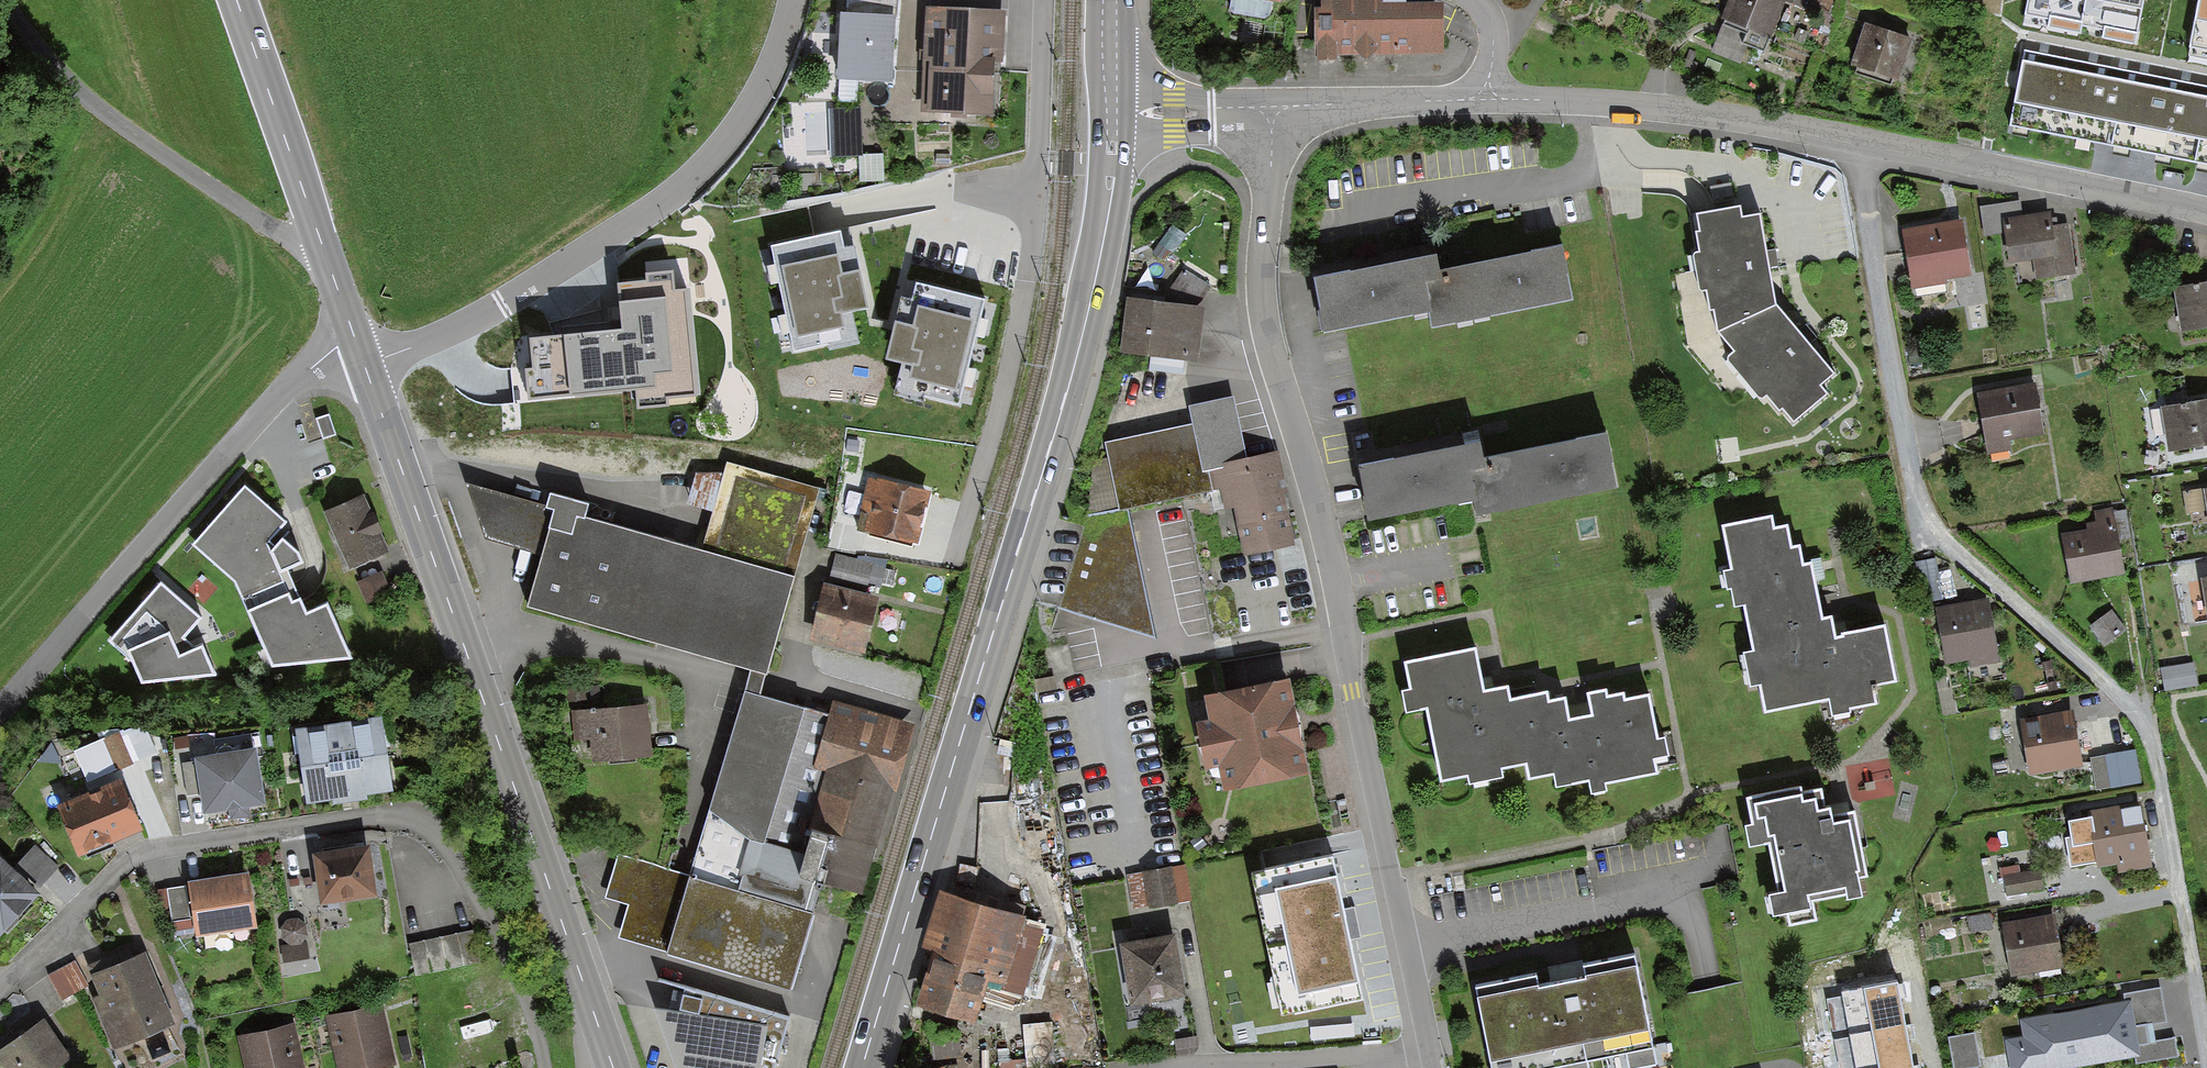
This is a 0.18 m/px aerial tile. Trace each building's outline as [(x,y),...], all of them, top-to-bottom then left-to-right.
[(848,15),(844,14),(841,77),(890,79),(893,17),(894,17),(895,0),(848,0),(848,15)] [(1322,56),(1442,55),(1441,7),(1407,7),(1406,0),(1321,0),(1322,56)] [(1731,19),(1770,33),(1782,0),(1737,0),(1731,19)] [(2027,8),(2051,13),(2047,27),(2079,33),(2082,19),(2086,0),(2028,0),(2027,8)] [(2082,19),(2104,24),(2102,39),(2135,43),(2144,0),(2086,0),(2082,19)] [(2190,40),(2206,44),(2206,0),(2198,0),(2190,40)] [(994,18),(931,15),(926,107),(989,110),(994,18)] [(1909,41),(1870,28),(1859,62),(1898,75),(1909,41)] [(2025,50),(2010,124),(2206,164),(2206,86),(2025,50)] [(865,111),(836,111),(837,161),(866,161),(865,111)] [(865,159),(866,186),(888,186),(887,159),(865,159)] [(1735,212),(1691,220),(1711,335),(1771,311),(1755,221),(1738,225),(1735,212)] [(2008,227),(2014,294),(2066,289),(2060,222),(2008,227)] [(1968,224),(1905,236),(1917,296),(1981,284),(1968,224)] [(853,245),(844,247),(840,231),(771,245),(794,352),(829,344),(830,348),(859,342),(850,301),(857,300),(853,282),(861,280),(853,245)] [(1435,254),(1313,278),(1324,337),(1433,315),(1437,336),(1565,311),(1555,258),(1440,280),(1435,254)] [(703,402),(686,258),(646,263),(648,278),(620,281),(625,327),(532,337),(536,367),(514,370),(519,406),(635,393),(637,409),(703,402)] [(2179,334),(2206,330),(2206,280),(2171,285),(2179,334)] [(897,349),(905,351),(896,388),(959,404),(984,299),(915,282),(911,299),(903,297),(894,331),(901,333),(897,349)] [(1126,359),(1187,364),(1191,303),(1131,299),(1126,359)] [(1711,335),(1787,426),(1821,401),(1815,392),(1832,378),(1771,311),(1711,335)] [(1974,397),(1985,457),(2005,454),(2002,439),(2035,433),(2027,388),(1974,397)] [(2160,411),(2166,452),(2206,446),(2206,404),(2160,411)] [(329,414),(316,418),(323,439),(336,434),(329,414)] [(1243,465),(1232,414),(1195,422),(1209,491),(1216,490),(1219,506),(1228,504),(1238,553),(1286,543),(1269,460),(1243,465)] [(1193,428),(1100,446),(1103,460),(1091,462),(1084,515),(1206,491),(1193,428)] [(1459,436),(1360,458),(1374,522),(1467,502),(1474,531),(1614,501),(1602,447),(1467,476),(1459,436)] [(812,493),(729,470),(704,557),(787,581),(812,493)] [(853,533),(908,547),(921,494),(866,480),(853,533)] [(280,520),(249,487),(195,546),(238,587),(269,666),(351,658),(329,601),(304,610),(287,570),(302,562),(280,520)] [(462,487),(481,540),(534,555),(519,610),(744,674),(759,678),(787,581),(704,557),(579,522),(583,508),(544,497),(541,510),(462,487)] [(2184,512),(2206,509),(2206,516),(2206,489),(2181,493),(2184,512)] [(360,499),(323,514),(345,569),(382,554),(360,499)] [(1151,638),(1124,508),(1082,517),(1057,609),(1151,638)] [(2089,530),(2062,534),(2070,582),(2123,574),(2112,508),(2095,511),(2096,521),(2088,523),(2089,530)] [(1766,518),(1718,528),(1727,572),(1719,573),(1726,612),(1738,610),(1747,655),(1738,656),(1745,692),(1755,690),(1760,717),(1825,704),(1827,719),(1872,711),(1868,689),(1891,685),(1881,631),(1830,641),(1827,623),(1817,625),(1806,567),(1798,569),(1795,552),(1787,553),(1783,530),(1769,532),(1766,518)] [(868,565),(833,558),(827,585),(862,592),(868,565)] [(386,597),(377,573),(361,579),(370,603),(386,597)] [(200,615),(160,581),(110,640),(131,662),(138,681),(214,674),(201,642),(192,644),(184,636),(200,615)] [(809,640),(859,653),(872,604),(823,591),(809,640)] [(1981,605),(1936,615),(1947,663),(1992,653),(1981,605)] [(2113,609),(2089,626),(2104,647),(2128,630),(2113,609)] [(1476,653),(1406,666),(1429,793),(1550,771),(1556,802),(1666,782),(1647,680),(1487,710),(1476,653)] [(2193,662),(2160,669),(2165,692),(2197,685),(2193,662)] [(753,700),(759,678),(744,674),(738,696),(753,700)] [(1218,767),(1224,794),(1306,778),(1287,684),(1206,699),(1211,721),(1198,724),(1207,770),(1218,767)] [(624,907),(614,942),(785,991),(815,886),(856,898),(905,727),(827,705),(823,720),(753,700),(738,696),(686,879),(613,858),(601,901),(624,907)] [(644,761),(639,711),(565,718),(567,745),(585,743),(588,767),(644,761)] [(2071,711),(2018,721),(2029,776),(2082,766),(2071,711)] [(293,733),(305,803),(392,789),(380,719),(293,733)] [(147,729),(78,759),(90,789),(160,759),(147,729)] [(249,746),(194,756),(204,812),(259,803),(249,746)] [(2142,782),(2136,751),(2092,758),(2097,790),(2142,782)] [(116,784),(62,808),(81,849),(135,825),(116,784)] [(1792,798),(1757,806),(1785,931),(1819,923),(1814,901),(1857,892),(1840,815),(1797,824),(1792,798)] [(2152,866),(2141,801),(2083,812),(2084,819),(2069,821),(2072,837),(2066,838),(2071,867),(2096,862),(2097,868),(2118,864),(2119,872),(2152,866)] [(385,843),(330,853),(340,909),(395,900),(385,843)] [(0,845),(0,938),(47,886),(1,844),(0,845)] [(1253,874),(1282,1015),(1360,998),(1348,939),(1360,937),(1354,908),(1343,910),(1332,858),(1253,874)] [(1185,865),(1143,873),(1149,908),(1191,900),(1185,865)] [(2019,865),(1998,869),(2000,880),(2004,879),(2007,897),(2044,891),(2040,869),(2020,873),(2019,865)] [(235,882),(180,892),(191,948),(245,938),(235,882)] [(947,902),(911,1004),(963,1023),(975,989),(1020,1005),(1044,936),(947,902)] [(2056,913),(2002,923),(2012,977),(2065,968),(2056,913)] [(283,921),(288,966),(299,965),(298,952),(305,951),(301,919),(283,921)] [(1129,1005),(1187,996),(1176,931),(1118,940),(1129,1005)] [(469,932),(407,947),(414,974),(476,959),(469,932)] [(1636,953),(1579,963),(1583,982),(1534,991),(1531,977),(1471,987),(1485,1067),(1587,1067),(1586,1064),(1621,1058),(1622,1067),(1656,1067),(1636,953)] [(153,957),(84,990),(117,1058),(186,1025),(153,957)] [(1897,981),(1839,993),(1840,997),(1826,1000),(1833,1033),(1846,1030),(1847,1036),(1833,1039),(1839,1067),(1915,1067),(1897,981)] [(654,985),(666,1016),(652,1013),(671,1067),(769,1067),(781,1025),(654,985)] [(2121,992),(2123,1001),(2130,1000),(2139,1054),(2133,1055),(2135,1065),(2179,1058),(2176,1039),(2154,1042),(2151,1026),(2169,1023),(2163,985),(2121,992)] [(2010,1067),(2067,1067),(2133,1055),(2139,1054),(2130,1000),(2123,1001),(2021,1020),(2024,1037),(2005,1040),(2010,1067)] [(334,1024),(346,1067),(395,1067),(380,1011),(334,1024)] [(0,1047),(0,1061),(5,1067),(48,1067),(66,1054),(37,1018),(0,1047)] [(1029,1066),(1056,1066),(1057,1025),(1030,1025),(1029,1066)] [(1948,1039),(1953,1067),(1969,1067),(1980,1066),(1975,1034),(1948,1039)] [(241,1049),(246,1067),(293,1067),(284,1036),(241,1049)]
